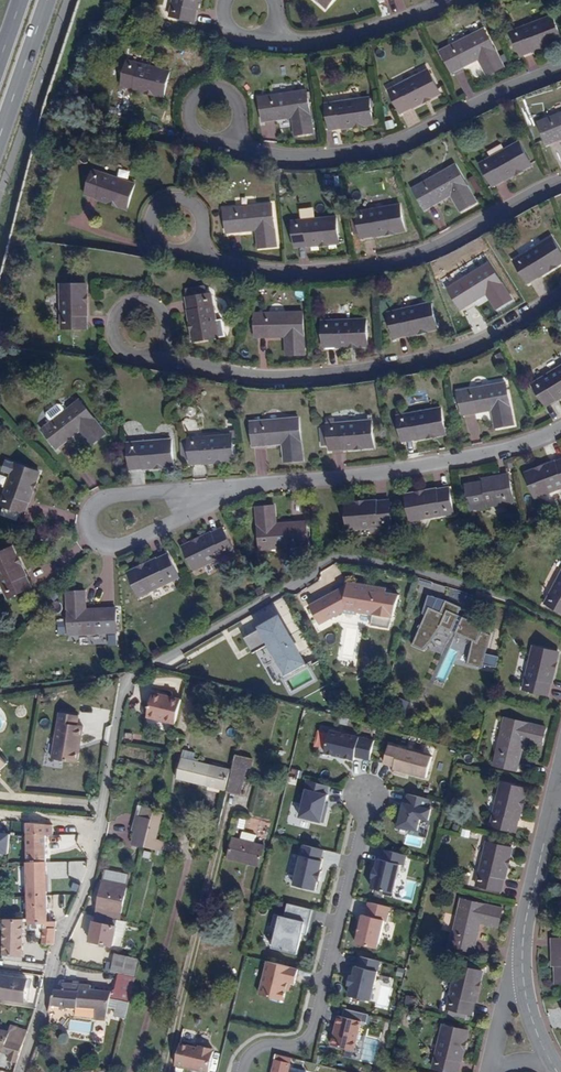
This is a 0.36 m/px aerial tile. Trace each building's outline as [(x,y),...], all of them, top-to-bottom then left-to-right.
[(169,17),(193,22),(197,0),(173,0),(169,17)] [(511,32),(520,54),(560,39),(552,16),(511,32)] [(483,29),(440,51),(452,72),(478,59),(486,75),(503,65),(483,29)] [(127,61),(121,84),(164,96),(169,71),(127,61)] [(389,90),(400,113),(439,93),(428,71),(389,90)] [(258,97),(262,121),(291,117),(294,134),(313,132),(307,90),(258,97)] [(326,104),(329,128),(373,122),(369,98),(326,104)] [(548,145),(560,140),(560,113),(538,122),(548,145)] [(518,143),(480,164),(493,185),(531,164),(518,143)] [(455,164),(413,188),(425,210),(451,196),(460,211),(476,201),(455,164)] [(92,171),(84,194),(126,208),(134,185),(92,171)] [(223,208),(227,234),(255,231),(258,248),(277,246),(272,203),(223,208)] [(357,218),(354,219),(351,220),(354,234),(360,233),(361,237),(404,230),(400,205),(356,213),(356,214),(357,218)] [(292,222),(294,247),(338,242),(335,218),(292,222)] [(514,261),(527,281),(560,261),(560,254),(551,239),(514,261)] [(489,264),(448,289),(461,310),(486,295),(495,309),(512,298),(489,264)] [(60,285),(61,328),(85,328),(84,284),(60,285)] [(187,297),(194,341),(218,337),(211,294),(187,297)] [(387,314),(393,338),(436,328),(430,303),(387,314)] [(251,316),(251,334),(255,334),(255,337),(284,337),(285,355),(304,354),(303,311),(254,313),(254,316),(251,316)] [(321,322),(322,346),(366,344),(365,320),(321,322)] [(545,406),(560,396),(560,367),(532,385),(545,406)] [(457,391),(461,416),(490,411),(494,428),(512,424),(505,383),(457,391)] [(77,399),(40,429),(55,449),(78,432),(88,445),(104,433),(77,399)] [(397,416),(401,440),(444,433),(440,408),(397,416)] [(250,421),(253,447),(281,445),(283,461),(302,460),(298,417),(250,421)] [(321,428),(322,444),(329,444),(329,449),(373,446),(370,422),(327,425),(327,428),(321,428)] [(181,459),(189,459),(190,463),(233,460),(231,436),(187,439),(188,443),(180,444),(181,459)] [(127,444),(129,468),(172,465),(170,441),(127,444)] [(533,498),(560,487),(560,461),(525,475),(533,498)] [(0,499),(0,506),(21,513),(37,472),(13,464),(0,499)] [(483,480),(484,482),(484,485),(508,481),(507,476),(483,480)] [(484,485),(484,482),(464,485),(469,508),(512,501),(508,481),(484,485)] [(404,496),(408,520),(451,512),(447,489),(404,496)] [(344,505),(346,529),(389,525),(387,502),(344,505)] [(254,508),(258,550),(306,546),(304,521),(275,523),(274,506),(254,508)] [(3,516),(18,521),(20,514),(6,509),(3,516)] [(222,527),(182,547),(192,570),(233,549),(222,527)] [(6,598),(28,587),(9,548),(0,553),(0,585),(6,598)] [(166,554),(127,574),(138,596),(177,577),(166,554)] [(544,603),(560,613),(560,571),(544,603)] [(332,594),(310,606),(316,617),(325,612),(329,620),(343,612),(358,614),(358,612),(374,615),(372,625),(390,629),(401,595),(387,592),(388,589),(354,583),(353,589),(347,588),(347,593),(335,599),(332,594)] [(66,592),(67,635),(116,633),(115,608),(85,609),(84,591),(66,592)] [(430,607),(441,612),(447,600),(429,595),(423,613),(427,615),(430,607)] [(463,607),(447,600),(441,612),(430,607),(424,621),(418,627),(420,629),(413,646),(424,650),(426,648),(429,645),(432,642),(434,639),(437,634),(440,630),(442,627),(474,641),(471,652),(468,665),(484,668),(485,665),(498,668),(500,657),(487,653),(492,635),(484,631),(486,627),(459,615),(463,607)] [(325,612),(316,617),(320,624),(329,620),(325,612)] [(279,618),(244,637),(253,653),(271,643),(283,665),(288,674),(305,664),(279,618)] [(533,647),(523,689),(546,695),(557,652),(533,647)] [(288,674),(283,665),(279,667),(284,676),(288,674)] [(153,693),(147,716),(175,723),(181,699),(170,697),(170,699),(163,697),(164,695),(153,693)] [(80,716),(61,713),(53,759),(78,764),(80,750),(78,750),(79,740),(82,740),(85,727),(79,726),(80,716)] [(505,718),(494,764),(518,770),(525,742),(541,745),(546,727),(505,718)] [(331,730),(325,752),(354,759),(355,756),(370,760),(375,741),(331,730)] [(390,744),(385,763),(397,766),(395,774),(407,777),(408,773),(428,778),(434,755),(390,744)] [(176,777),(186,780),(193,752),(183,749),(176,777)] [(186,780),(212,786),(217,766),(199,761),(200,759),(194,757),(195,752),(193,752),(186,780)] [(2,772),(1,771),(9,764),(0,754),(0,773),(2,772)] [(236,755),(227,790),(239,793),(246,767),(249,768),(251,759),(236,755)] [(217,766),(212,786),(224,790),(229,769),(217,766)] [(303,788),(325,793),(327,785),(305,781),(303,788)] [(501,782),(490,825),(514,830),(525,788),(501,782)] [(325,793),(303,788),(297,816),(319,822),(325,793)] [(402,814),(400,815),(397,827),(408,830),(408,828),(418,830),(421,818),(429,820),(432,810),(428,809),(430,799),(409,794),(406,804),(404,803),(403,809),(402,814)] [(144,847),(154,810),(141,806),(139,816),(138,816),(131,844),(144,847)] [(162,812),(154,810),(144,847),(154,850),(157,839),(156,839),(162,812)] [(56,928),(57,922),(47,921),(46,813),(28,811),(28,836),(27,856),(29,916),(29,920),(29,923),(31,923),(44,924),(44,928),(56,928)] [(94,826),(94,818),(69,815),(68,823),(94,826)] [(234,838),(228,859),(259,867),(264,846),(253,843),(256,835),(242,831),(240,840),(234,838)] [(154,850),(162,852),(165,841),(157,839),(154,850)] [(488,839),(477,885),(501,890),(511,848),(495,844),(496,841),(488,839)] [(294,885),(315,890),(318,881),(319,881),(322,872),(320,871),(323,861),(321,861),(324,850),(304,845),(294,885)] [(372,888),(393,893),(400,864),(404,865),(407,855),(383,850),(381,859),(379,859),(376,869),(375,869),(372,878),(374,878),(372,888)] [(104,880),(127,884),(129,875),(106,870),(104,880)] [(121,912),(127,884),(104,880),(98,907),(121,912)] [(461,900),(450,946),(474,951),(482,923),(498,927),(503,909),(461,900)] [(356,943),(377,948),(384,920),(387,921),(390,907),(369,902),(365,916),(362,916),(356,943)] [(272,947),(297,954),(302,934),(306,935),(312,910),(287,903),(284,917),(274,914),(271,926),(277,928),(272,947)] [(117,920),(96,915),(90,940),(111,945),(117,920)] [(4,919),(2,919),(3,930),(2,955),(22,957),(24,920),(4,919)] [(55,944),(56,928),(44,928),(44,924),(31,923),(30,930),(36,931),(36,938),(43,938),(43,944),(51,944),(55,944)] [(111,970),(116,971),(119,954),(115,953),(111,970)] [(135,975),(138,958),(126,956),(119,954),(116,971),(135,975)] [(348,996),(370,1001),(380,962),(360,957),(358,967),(356,966),(353,976),(351,976),(348,985),(351,986),(348,996)] [(259,994),(283,1000),(286,990),(288,982),(290,983),(294,984),(298,969),(267,961),(259,994)] [(459,965),(448,1008),(471,1014),(482,972),(459,965)] [(0,993),(0,997),(23,1001),(27,979),(3,974),(0,993)] [(128,1004),(134,977),(118,974),(115,988),(120,989),(118,1001),(128,1004)] [(94,1019),(105,1020),(106,1014),(110,999),(112,990),(90,989),(90,984),(63,982),(62,989),(54,988),(50,1005),(77,1008),(78,1007),(95,1009),(94,1019)] [(112,1000),(118,1001),(120,989),(115,988),(112,990),(110,999),(112,1000)] [(330,1045),(353,1051),(361,1022),(338,1016),(330,1045)] [(433,1067),(452,1071),(457,1071),(467,1031),(443,1025),(433,1067)] [(17,1062),(28,1030),(10,1026),(9,1031),(0,1029),(0,1052),(9,1054),(8,1060),(17,1062)] [(360,1060),(374,1063),(379,1039),(365,1037),(360,1060)] [(176,1067),(197,1071),(208,1071),(213,1053),(212,1053),(212,1050),(199,1047),(198,1050),(182,1045),(176,1067)]
